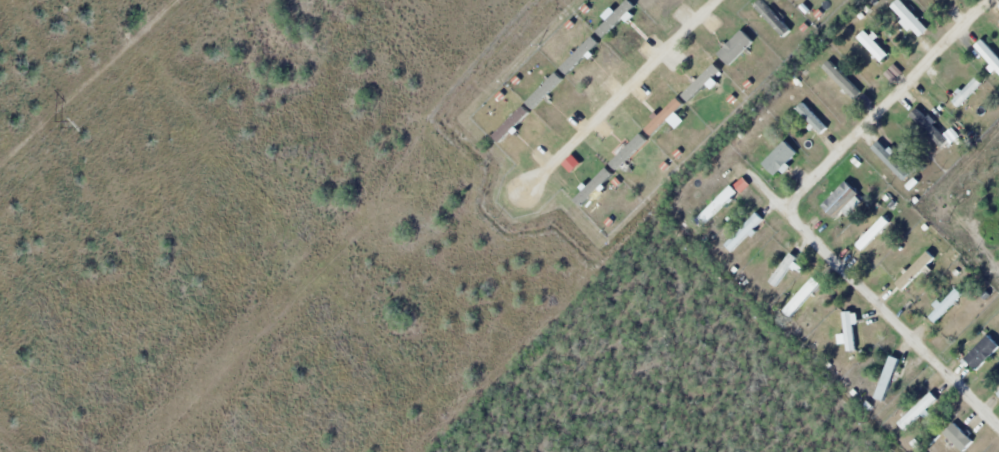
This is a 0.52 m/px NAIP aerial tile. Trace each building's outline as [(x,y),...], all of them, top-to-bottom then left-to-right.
[(903,0),(901,0),(892,8),(921,38),(912,46),(921,56),(934,44),(926,34),(931,29),(903,0)] [(859,38),(883,62),(890,55),(866,31),(859,38)] [(985,41),(977,49),(998,71),(998,55),(985,41)] [(867,97),(840,70),(825,84),(852,111),(867,97)] [(984,84),(977,76),(953,100),(961,108),(984,84)] [(796,110),(824,135),(830,128),(802,104),(796,110)] [(950,141),(918,110),(912,117),(943,148),(950,141)] [(764,164),(776,177),(800,154),(787,141),(764,164)] [(873,150),(905,182),(912,175),(880,143),(873,150)] [(818,212),(827,220),(860,187),(851,179),(818,212)] [(700,219),(707,225),(740,192),(733,186),(700,219)] [(897,222),(888,212),(855,245),(865,254),(897,222)] [(726,245),(733,252),(767,221),(759,213),(726,245)] [(936,259),(928,251),(896,283),(904,291),(936,259)] [(797,314),(820,290),(811,282),(788,306),(797,314)] [(930,316),(936,322),(965,296),(959,290),(930,316)] [(858,351),(855,312),(845,313),(848,352),(858,351)] [(998,351),(998,343),(990,335),(967,359),(979,371),(998,351)] [(901,360),(890,356),(877,399),(888,403),(901,360)] [(940,400),(932,392),(900,424),(907,432),(940,400)] [(976,442),(956,423),(945,434),(964,451),(966,451),(976,442)]
